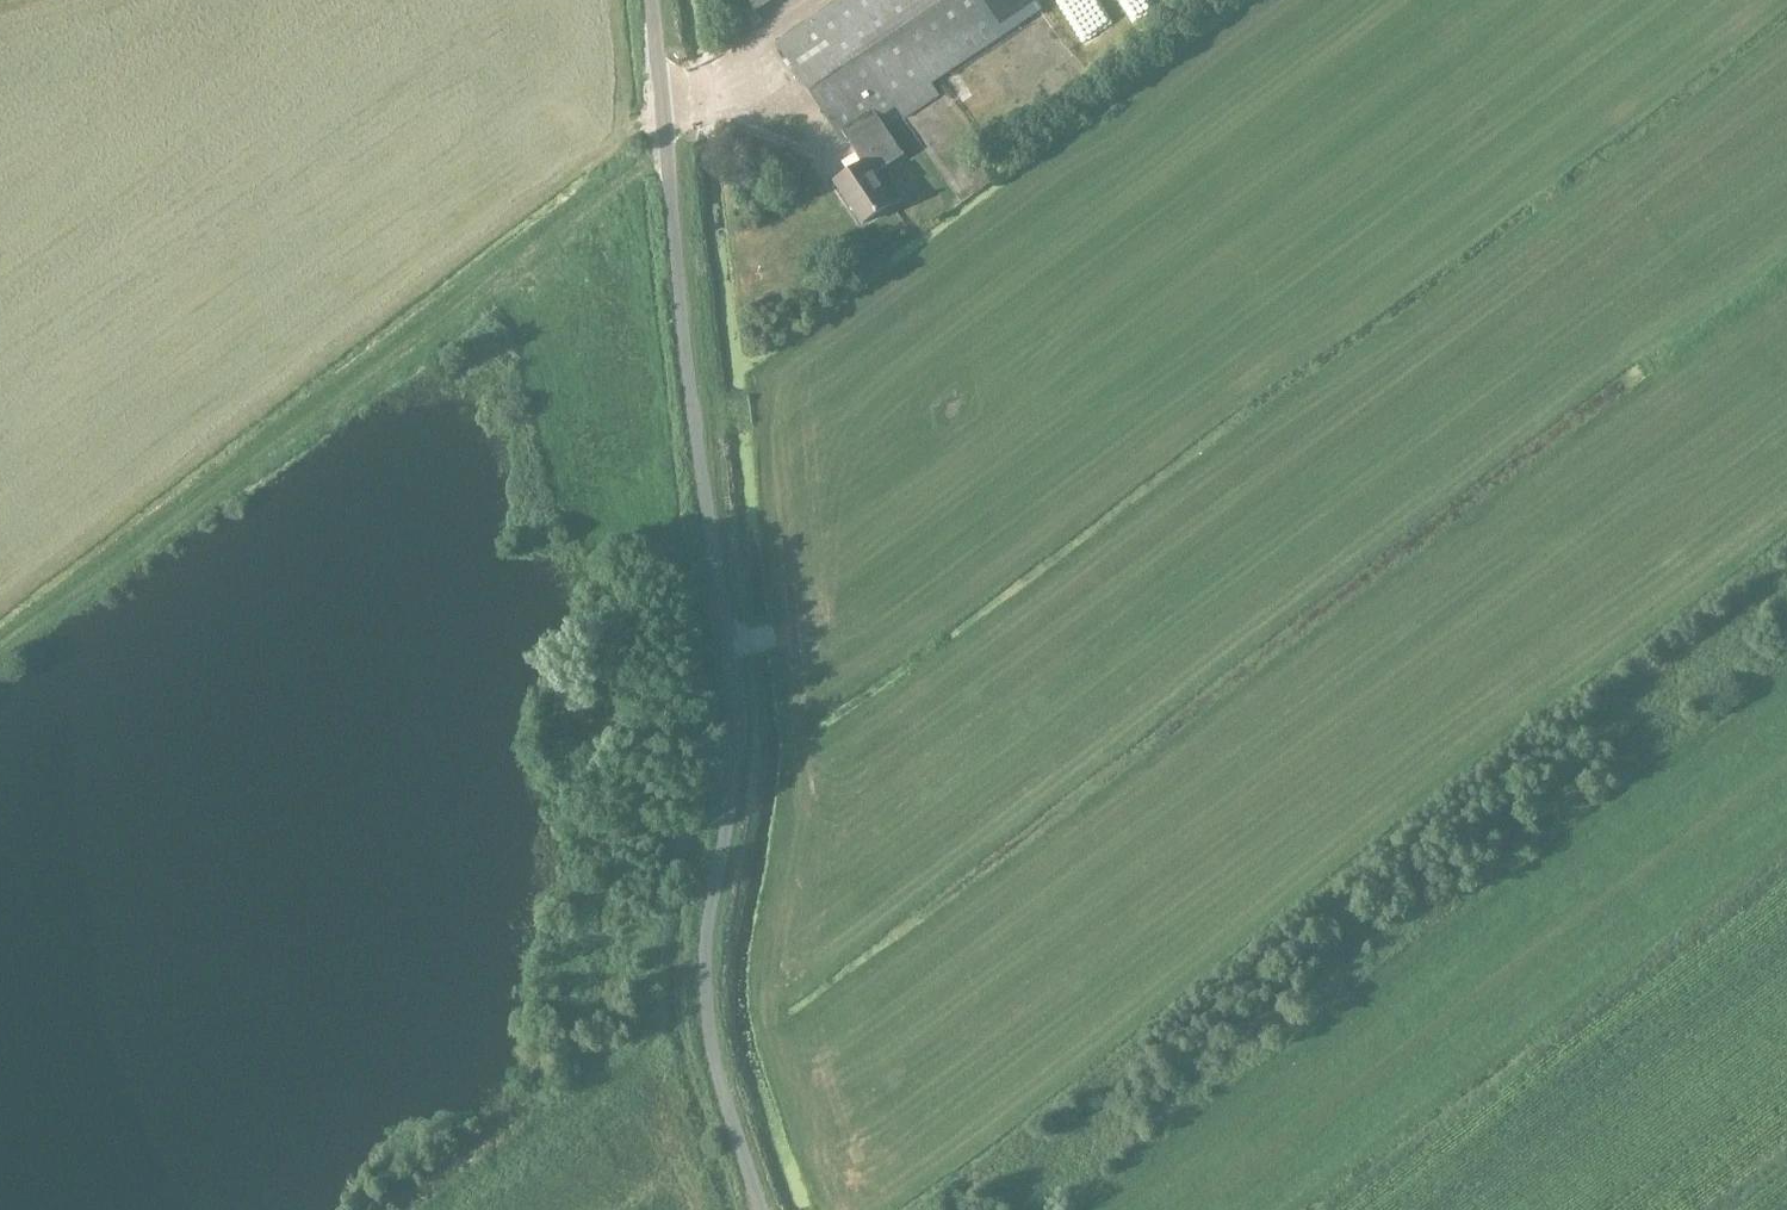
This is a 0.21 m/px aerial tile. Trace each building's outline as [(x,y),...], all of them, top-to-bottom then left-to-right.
[(753,8),(766,0),(747,0),(753,8)] [(775,44),(842,142),(845,140),(861,163),(834,181),(862,223),(891,204),(872,175),(902,154),(878,118),(894,107),(902,119),(938,95),(929,83),(1039,9),(1033,0),(840,0),(775,44)]
